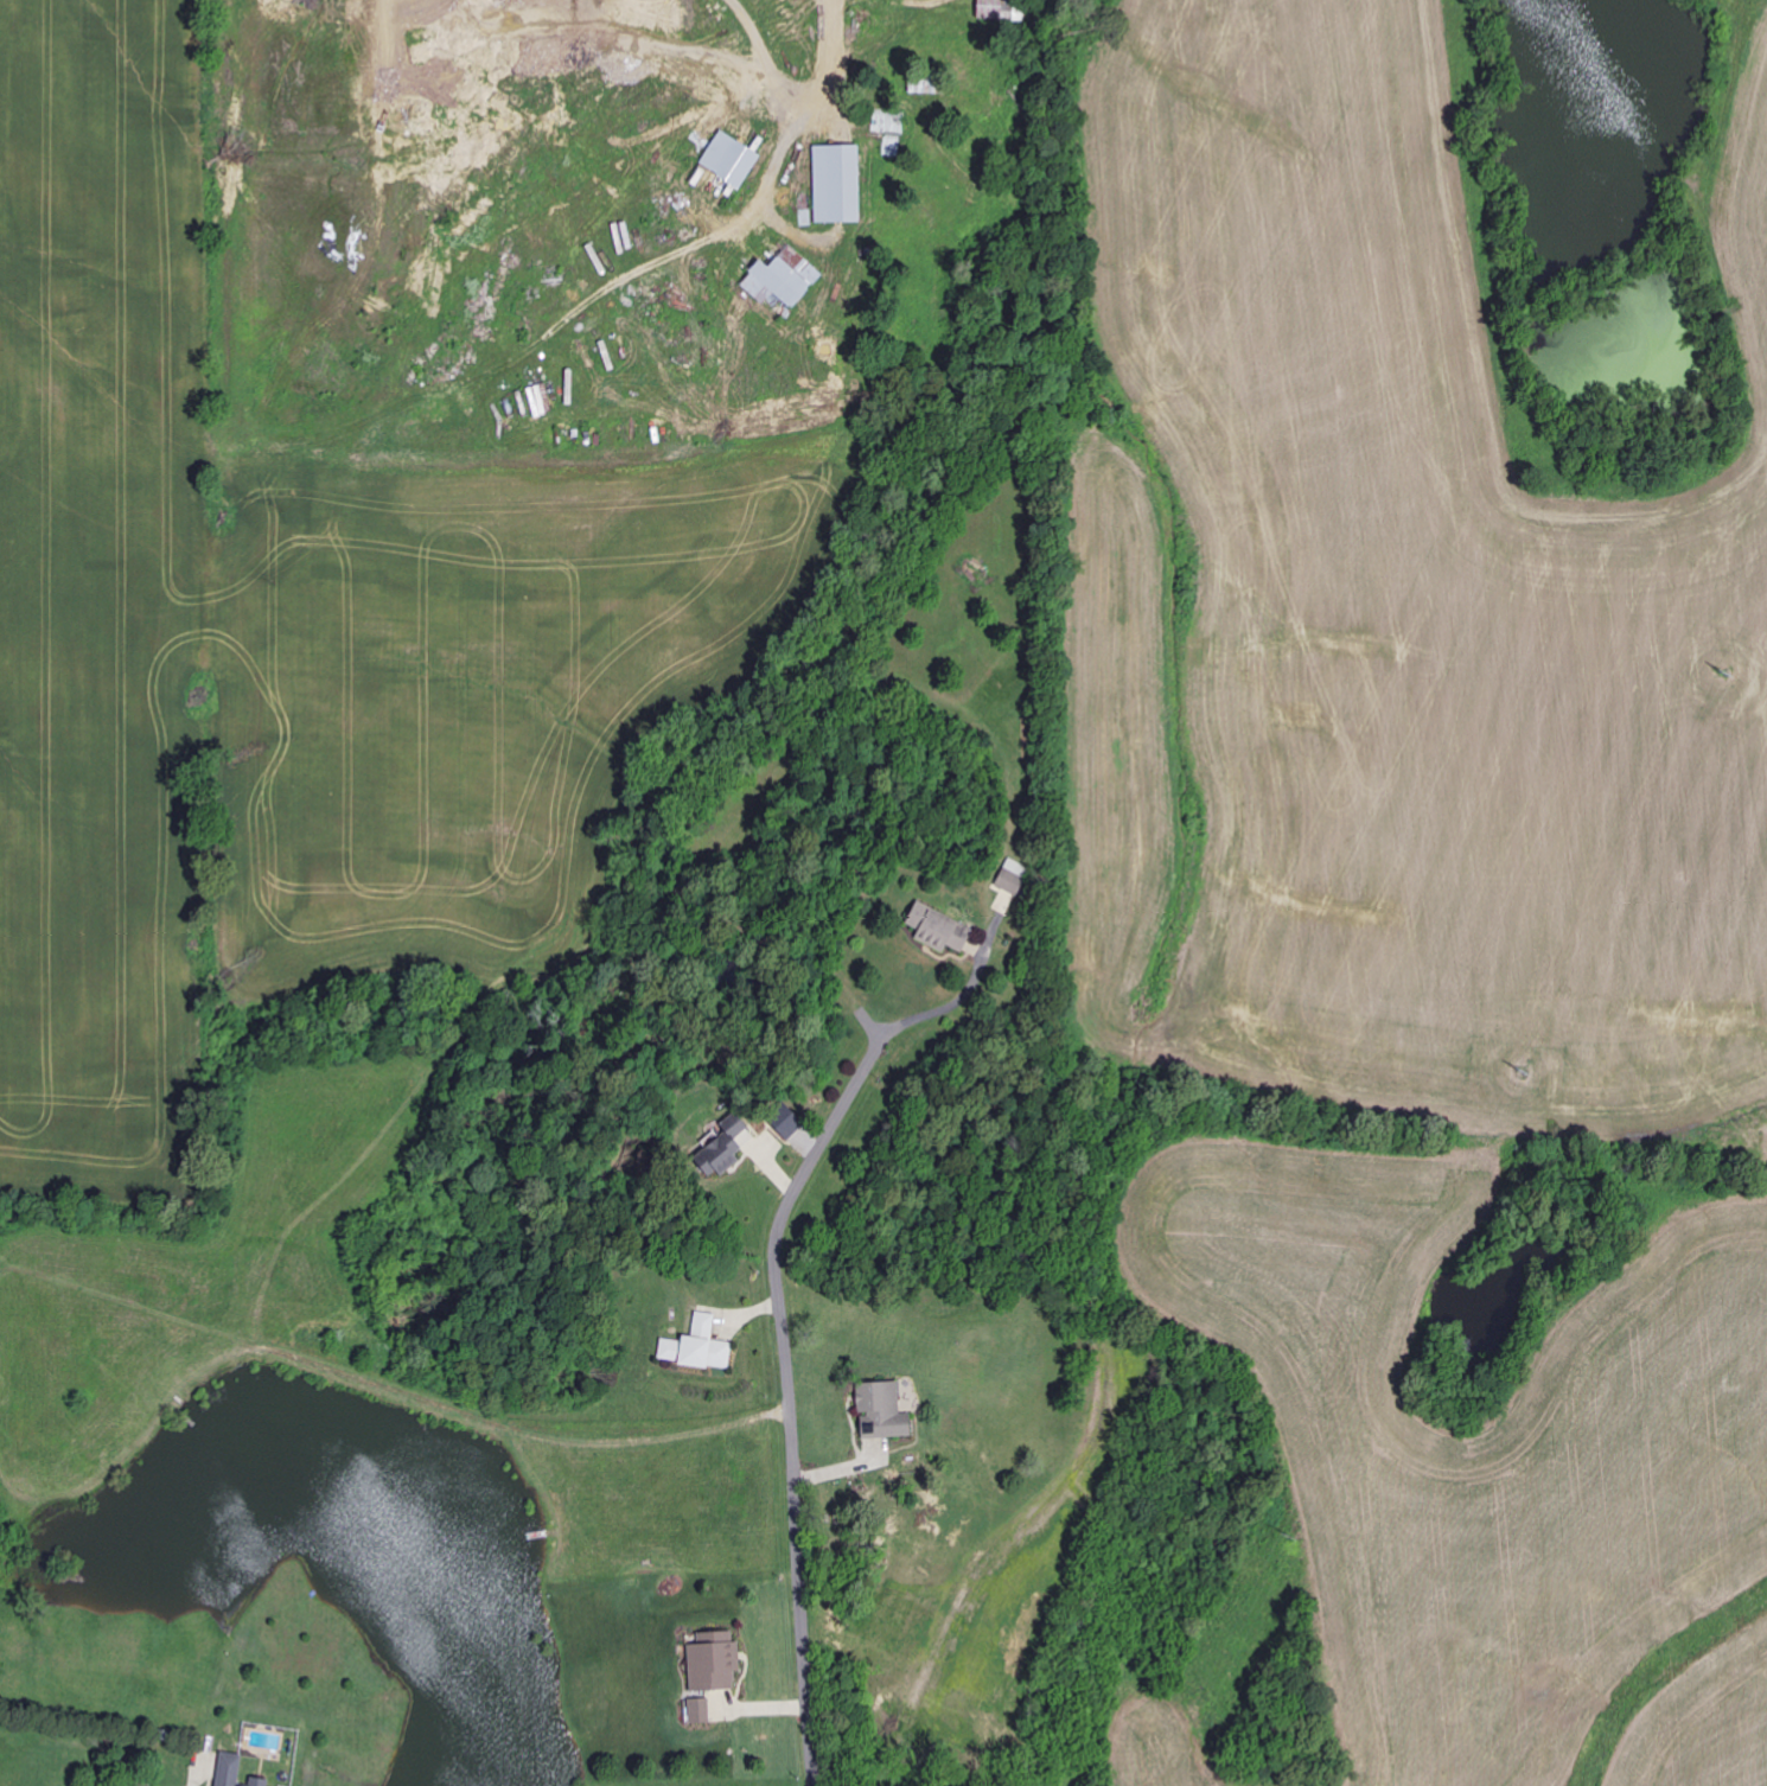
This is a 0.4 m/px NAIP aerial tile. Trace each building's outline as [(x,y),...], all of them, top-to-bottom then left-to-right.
[(1006,0),(982,0),(981,20),(1005,20),(1006,0)] [(764,154),(721,130),(692,183),(734,207),(764,154)] [(864,223),(862,146),(815,147),(817,224),(864,223)] [(826,276),(784,238),(742,285),(784,323),(826,276)] [(1033,869),(1010,859),(998,888),(1021,897),(1033,869)] [(918,941),(947,954),(950,948),(967,955),(977,931),(920,905),(911,926),(922,931),(918,941)] [(808,1126),(793,1109),(775,1126),(790,1142),(808,1126)] [(719,1182),(743,1161),(738,1154),(745,1148),(739,1140),(752,1128),(739,1114),(724,1127),(725,1129),(695,1155),(719,1182)] [(718,1316),(698,1313),(694,1338),(685,1337),(685,1343),(663,1340),(660,1362),(731,1372),(735,1344),(714,1341),(718,1316)] [(866,1439),(915,1437),(914,1414),(903,1414),(902,1381),(860,1383),(861,1415),(865,1415),(866,1439)] [(737,1690),(737,1672),(741,1672),(740,1642),(736,1642),(735,1632),(700,1633),(701,1644),(691,1645),(693,1691),(737,1690)] [(712,1699),(691,1699),(692,1724),(712,1723),(712,1699)] [(241,1785),(245,1755),(223,1752),(219,1785),(251,1785),(241,1785)] [(272,1780),(254,1778),(253,1785),(271,1785),(272,1780)]
